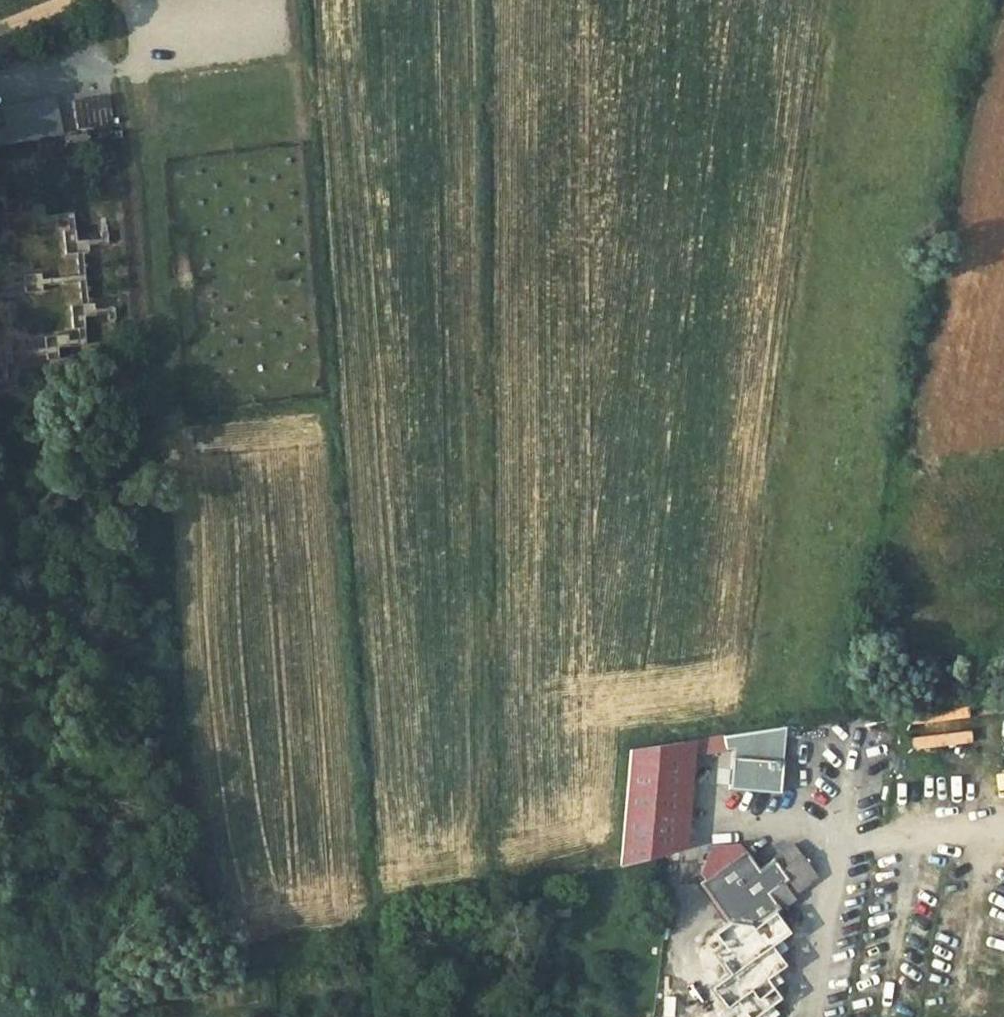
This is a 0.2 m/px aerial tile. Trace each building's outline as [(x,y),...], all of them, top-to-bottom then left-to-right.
[(12,124),(14,141),(65,134),(63,118),(12,124)] [(11,382),(13,344),(0,344),(0,382),(11,382)] [(913,724),(971,721),(971,708),(912,710),(913,724)] [(973,729),(913,740),(916,753),(976,742),(973,729)] [(728,735),(704,736),(705,754),(729,752),(728,735)] [(658,855),(667,743),(631,748),(622,864),(658,855)] [(759,868),(745,849),(740,853),(738,851),(723,848),(721,864),(705,861),(704,876),(706,878),(700,882),(728,922),(725,942),(727,945),(725,947),(739,966),(720,980),(734,999),(716,1013),(719,1016),(760,1016),(760,1014),(758,1012),(778,997),(765,978),(784,965),(770,945),(788,932),(784,926),(793,919),(783,905),(793,898),(789,892),(815,874),(794,844),(759,868)] [(674,998),(661,996),(657,1016),(671,1016),(674,998)]
